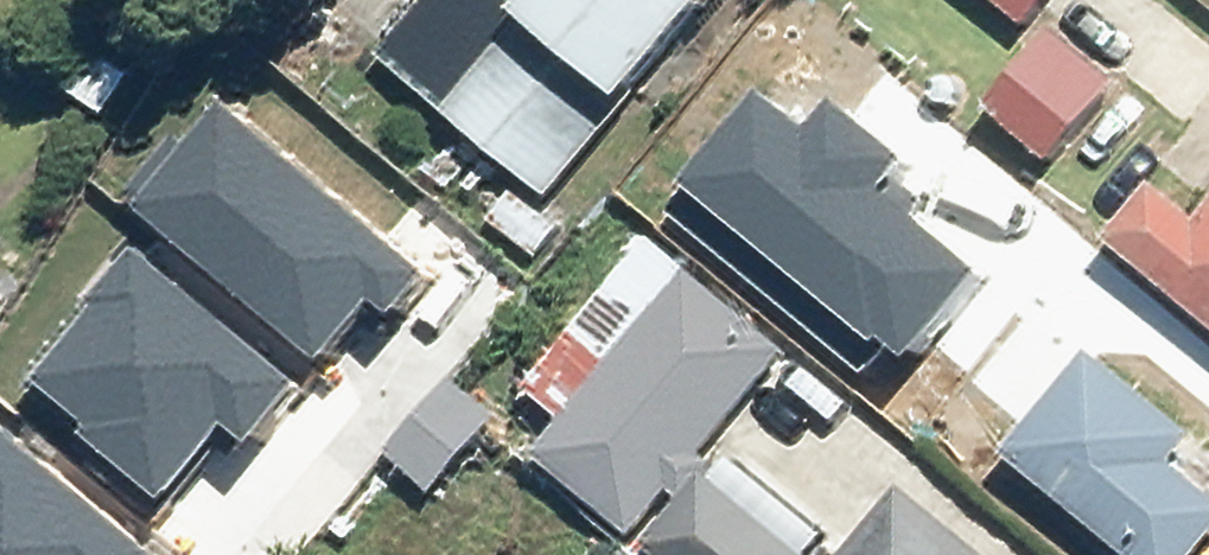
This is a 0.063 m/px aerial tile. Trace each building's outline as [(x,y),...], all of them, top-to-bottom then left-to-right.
[(393,59),(555,192),(714,0),(443,0),(393,59)] [(1035,12),(1044,0),(1020,0),(1035,12)] [(1002,118),(1058,157),(1115,77),(1059,38),(1002,118)] [(245,109),(166,204),(344,350),(395,288),(417,306),(445,272),(245,109)] [(1121,231),(1208,305),(1208,203),(1205,208),(1168,177),(1121,231)] [(152,256),(56,373),(109,416),(87,442),(164,505),(226,429),(258,455),(314,388),(152,256)] [(793,342),(701,267),(552,448),(644,523),(793,342)] [(908,310),(860,371),(934,429),(982,368),(908,310)] [(1024,453),(1153,554),(1201,554),(1208,545),(1208,473),(1182,451),(1208,418),(1113,343),(1024,453)] [(393,449),(447,495),(511,419),(457,374),(393,449)] [(0,465),(0,554),(169,554),(24,436),(0,465)] [(735,459),(675,530),(704,554),(849,554),(735,459)] [(914,477),(849,554),(1007,554),(914,477)]
